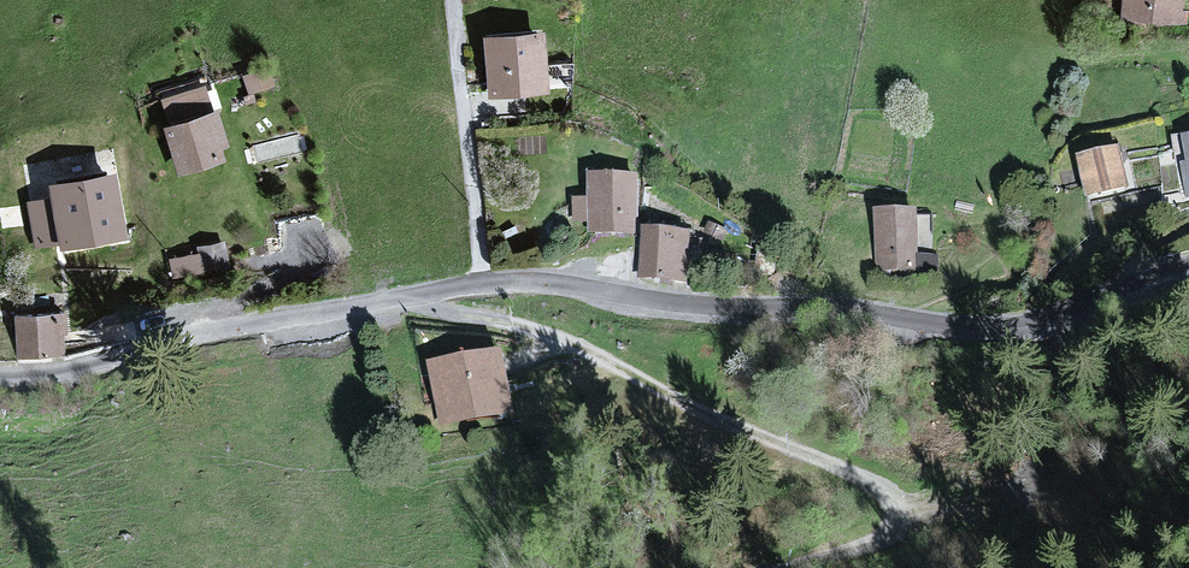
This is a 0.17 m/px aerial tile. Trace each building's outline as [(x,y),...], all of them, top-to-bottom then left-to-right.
[(1122,29),(1183,31),(1184,0),(1123,0),(1122,29)] [(543,32),(479,39),(486,100),(550,93),(543,32)] [(214,111),(159,129),(176,179),(231,160),(214,111)] [(1120,151),(1078,161),(1089,206),(1131,196),(1120,151)] [(108,169),(44,183),(59,250),(123,235),(108,169)] [(638,179),(591,181),(594,240),(641,239),(638,179)] [(921,214),(877,217),(882,288),(926,285),(921,214)] [(692,237),(646,233),(641,286),(687,289),(692,237)] [(168,246),(171,265),(227,257),(224,238),(168,246)] [(62,311),(13,317),(19,368),(68,362),(62,311)] [(502,353),(427,369),(442,433),(516,416),(502,353)]
